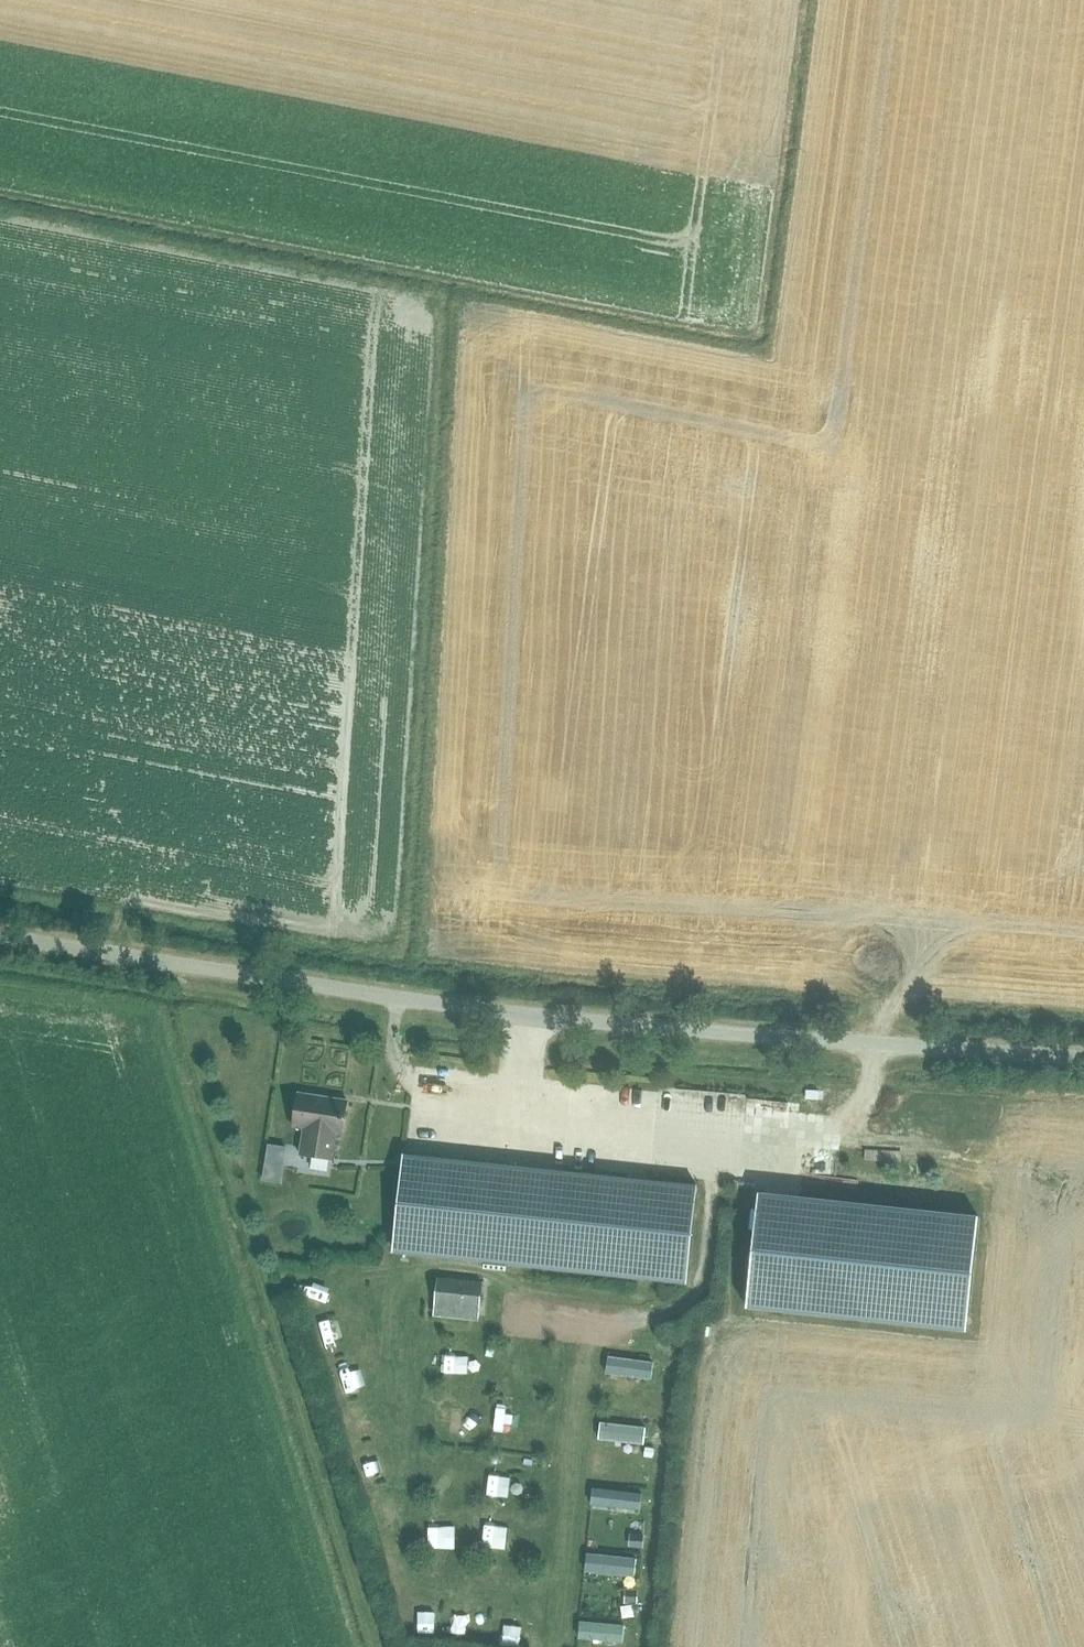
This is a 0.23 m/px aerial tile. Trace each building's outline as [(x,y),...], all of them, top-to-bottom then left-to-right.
[(294,1128),(304,1129),(301,1155),(334,1160),(338,1134),(343,1135),(348,1101),(299,1093),(294,1128)] [(694,1186),(407,1155),(397,1252),(683,1283),(694,1186)] [(759,1196),(747,1303),(967,1326),(979,1220),(759,1196)] [(436,1279),(433,1304),(478,1309),(481,1284),(436,1279)] [(517,1287),(516,1299),(533,1301),(534,1289),(517,1287)] [(441,1346),(440,1367),(452,1368),(453,1347),(441,1346)] [(608,1359),(608,1375),(632,1375),(631,1359),(608,1359)] [(648,1402),(647,1415),(657,1416),(659,1403),(648,1402)] [(617,1432),(612,1413),(600,1416),(604,1435),(617,1432)] [(514,1437),(515,1419),(494,1418),(493,1435),(514,1437)] [(640,1469),(639,1481),(649,1482),(650,1470),(640,1469)] [(590,1491),(602,1492),(603,1471),(592,1471),(590,1491)] [(505,1513),(483,1512),(482,1535),(504,1536),(505,1513)] [(634,1533),(633,1546),(644,1547),(645,1534),(634,1533)] [(626,1588),(625,1603),(637,1603),(638,1588),(626,1588)] [(555,1635),(535,1636),(535,1646),(556,1646),(555,1635)]
